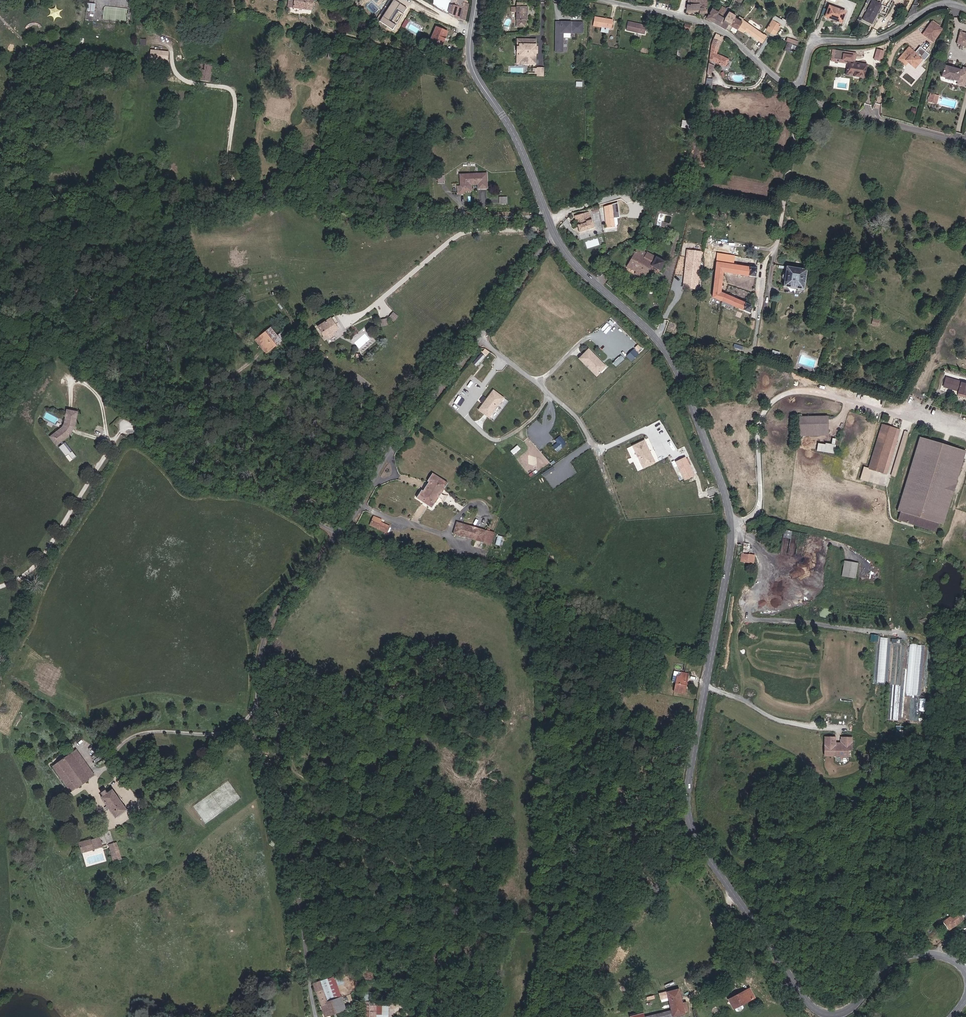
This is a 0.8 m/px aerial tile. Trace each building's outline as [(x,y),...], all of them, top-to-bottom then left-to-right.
[(313,0),(294,0),(293,8),(312,11),(313,0)] [(380,21),(393,29),(396,24),(389,19),(396,8),(403,12),(406,8),(396,1),(396,0),(393,0),(380,21)] [(469,1),(464,0),(463,0),(462,0),(433,0),(432,4),(437,7),(443,10),(453,16),(457,18),(459,19),(465,21),(468,5),(469,1)] [(881,5),(873,1),(863,19),(871,23),(881,5)] [(527,20),(528,7),(527,7),(527,3),(517,2),(517,7),(516,7),(516,20),(516,27),(526,27),(526,20),(527,20)] [(707,2),(699,3),(700,9),(700,12),(700,13),(708,12),(707,2)] [(728,10),(722,6),(718,12),(717,13),(713,21),(720,25),(729,11),(729,10),(729,9),(728,8),(728,10)] [(845,12),(829,6),(825,17),(841,23),(845,12)] [(439,20),(443,10),(437,7),(432,17),(435,18),(435,19),(439,20)] [(713,21),(717,13),(718,12),(712,8),(707,18),(713,21)] [(449,25),(453,16),(443,10),(439,20),(449,25)] [(720,25),(726,28),(728,23),(730,25),(732,20),(735,17),(735,16),(736,15),(729,11),(720,25)] [(775,35),(781,25),(776,22),(778,17),(775,15),(766,30),(775,35)] [(611,29),(613,20),(594,17),(593,26),(611,29)] [(764,35),(743,20),(739,17),(738,19),(735,17),(732,20),(730,25),(743,32),(744,30),(762,42),(762,43),(767,36),(764,34),(764,35)] [(785,22),(786,20),(784,19),(783,20),(778,17),(776,22),(781,25),(784,26),(786,22),(785,22)] [(645,34),(646,26),(628,22),(626,30),(645,34)] [(933,42),(942,30),(939,27),(939,26),(937,24),(936,25),(931,22),(923,35),(933,42)] [(563,53),(563,33),(571,34),(571,31),(576,31),(576,34),(583,34),(583,23),(571,23),(571,25),(567,25),(567,23),(561,23),(561,28),(556,28),(556,53),(563,53)] [(442,46),(447,32),(436,27),(430,41),(442,46)] [(762,42),(744,30),(743,32),(761,45),(762,42)] [(962,33),(962,31),(960,31),(956,44),(960,45),(963,46),(965,47),(965,34),(962,33)] [(716,54),(724,37),(716,34),(713,39),(711,45),(710,52),(709,60),(725,67),(728,60),(716,54)] [(686,48),(689,37),(683,35),(680,47),(681,48),(682,47),(684,48),(684,47),(686,48)] [(520,47),(517,47),(517,53),(520,53),(520,61),(525,61),(525,64),(535,64),(535,54),(536,47),(536,40),(520,40),(520,47)] [(46,52),(46,45),(26,44),(26,52),(46,52)] [(917,71),(925,62),(930,56),(920,47),(915,53),(909,48),(898,60),(905,66),(908,62),(910,62),(912,63),(910,65),(917,71)] [(882,61),(884,51),(877,49),(874,59),(882,61)] [(167,60),(168,52),(159,51),(151,50),(151,53),(150,56),(150,59),(149,63),(157,64),(158,59),(167,60)] [(844,51),(836,50),(834,59),(843,60),(844,51)] [(525,64),(525,61),(520,61),(520,53),(517,53),(517,64),(525,64)] [(210,82),(213,64),(202,63),(196,62),(195,69),(201,70),(200,81),(210,82)] [(867,65),(848,62),(846,74),(854,76),(859,77),(859,75),(865,76),(867,65)] [(962,70),(945,66),(941,77),(946,78),(945,80),(953,82),(953,81),(958,82),(959,78),(965,80),(965,68),(963,67),(962,70)] [(964,87),(965,81),(965,80),(959,78),(958,82),(957,85),(964,87)] [(690,129),(692,122),(682,120),(681,127),(690,129)] [(487,173),(460,174),(460,186),(457,186),(458,194),(464,194),(464,192),(471,191),(471,185),(478,184),(480,184),(481,189),(487,188),(487,173)] [(606,228),(615,227),(613,213),(613,207),(604,209),(606,228)] [(580,232),(594,228),(592,220),(591,220),(588,212),(575,216),(580,232)] [(644,278),(651,266),(660,271),(665,262),(647,252),(646,253),(637,248),(627,266),(636,272),(635,274),(644,278)] [(701,252),(688,251),(684,288),(697,289),(701,252)] [(758,260),(718,254),(713,297),(750,314),(751,306),(749,305),(750,303),(745,301),(744,303),(721,292),(723,272),(756,277),(758,262),(758,260)] [(806,270),(786,267),(785,274),(784,274),(783,275),(782,278),(783,280),(784,280),(783,286),(803,290),(806,270)] [(390,317),(395,321),(400,316),(394,312),(390,317)] [(338,329),(334,324),(337,322),(333,316),(318,327),(325,338),(329,336),(330,338),(334,336),(332,333),(338,329)] [(268,352),(288,337),(284,331),(277,336),(271,328),(258,338),(268,352)] [(268,352),(258,338),(255,340),(266,353),(268,352)] [(625,355),(630,361),(639,354),(634,348),(625,355)] [(589,349),(579,358),(597,376),(606,367),(589,349)] [(319,350),(314,353),(317,358),(323,355),(319,350)] [(946,378),(944,386),(959,391),(958,392),(965,394),(965,384),(946,378)] [(489,418),(504,398),(493,390),(478,410),(489,418)] [(55,435),(62,443),(71,435),(70,433),(74,426),(76,426),(78,412),(68,410),(65,425),(65,427),(55,435)] [(828,433),(828,416),(798,416),(798,433),(828,433)] [(890,447),(896,429),(882,425),(869,468),(883,473),(888,453),(890,447)] [(62,443),(55,435),(49,436),(55,444),(62,443)] [(566,443),(560,436),(555,440),(557,442),(552,446),(557,451),(566,443)] [(963,450),(920,437),(897,511),(901,512),(938,523),(941,524),(963,450)] [(655,463),(644,440),(632,446),(636,455),(638,460),(639,460),(643,469),(655,463)] [(60,447),(67,456),(70,453),(74,458),(77,456),(66,442),(60,447)] [(816,442),(816,451),(835,453),(836,444),(816,442)] [(515,454),(522,448),(519,445),(512,451),(515,454)] [(695,475),(686,457),(675,462),(684,480),(695,475)] [(554,467),(543,472),(545,476),(556,470),(554,467)] [(432,508),(448,483),(433,473),(428,481),(429,482),(423,491),(422,490),(417,498),(432,508)] [(938,523),(901,512),(898,520),(936,531),(938,523)] [(390,526),(381,522),(382,520),(374,516),(369,525),(378,529),(377,529),(385,532),(385,533),(388,535),(391,528),(389,527),(390,526)] [(490,545),(494,533),(486,530),(486,531),(457,522),(453,533),(483,542),(490,545)] [(855,578),(857,563),(844,561),(842,576),(855,578)] [(910,644),(906,694),(921,695),(925,645),(910,644)] [(884,682),(886,672),(880,670),(877,680),(884,682)] [(684,693),(688,674),(681,673),(681,676),(678,675),(674,691),(684,693)] [(835,737),(825,737),(824,755),(847,756),(847,750),(851,750),(852,737),(841,737),(841,746),(835,746),(835,737)] [(94,775),(76,749),(53,766),(71,791),(94,775)] [(96,762),(102,758),(97,752),(92,757),(96,762)] [(127,810),(112,789),(107,793),(105,790),(101,793),(103,795),(101,797),(116,818),(127,810)] [(103,846),(100,837),(86,841),(89,850),(103,846)] [(118,856),(114,843),(108,844),(112,858),(118,856)] [(949,929),(960,921),(955,914),(955,913),(943,921),(949,929)] [(344,984),(341,974),(335,976),(338,986),(344,984)] [(338,986),(335,976),(314,983),(325,1016),(346,1009),(338,986)] [(742,1004),(754,998),(749,988),(729,999),(734,1009),(734,1008),(742,1004)] [(679,989),(660,994),(662,1001),(669,1000),(671,1010),(645,1016),(644,1011),(630,1015),(630,1016),(673,1016),(684,1013),(679,989)] [(388,1002),(363,1001),(363,1016),(388,1016),(388,1002)]
